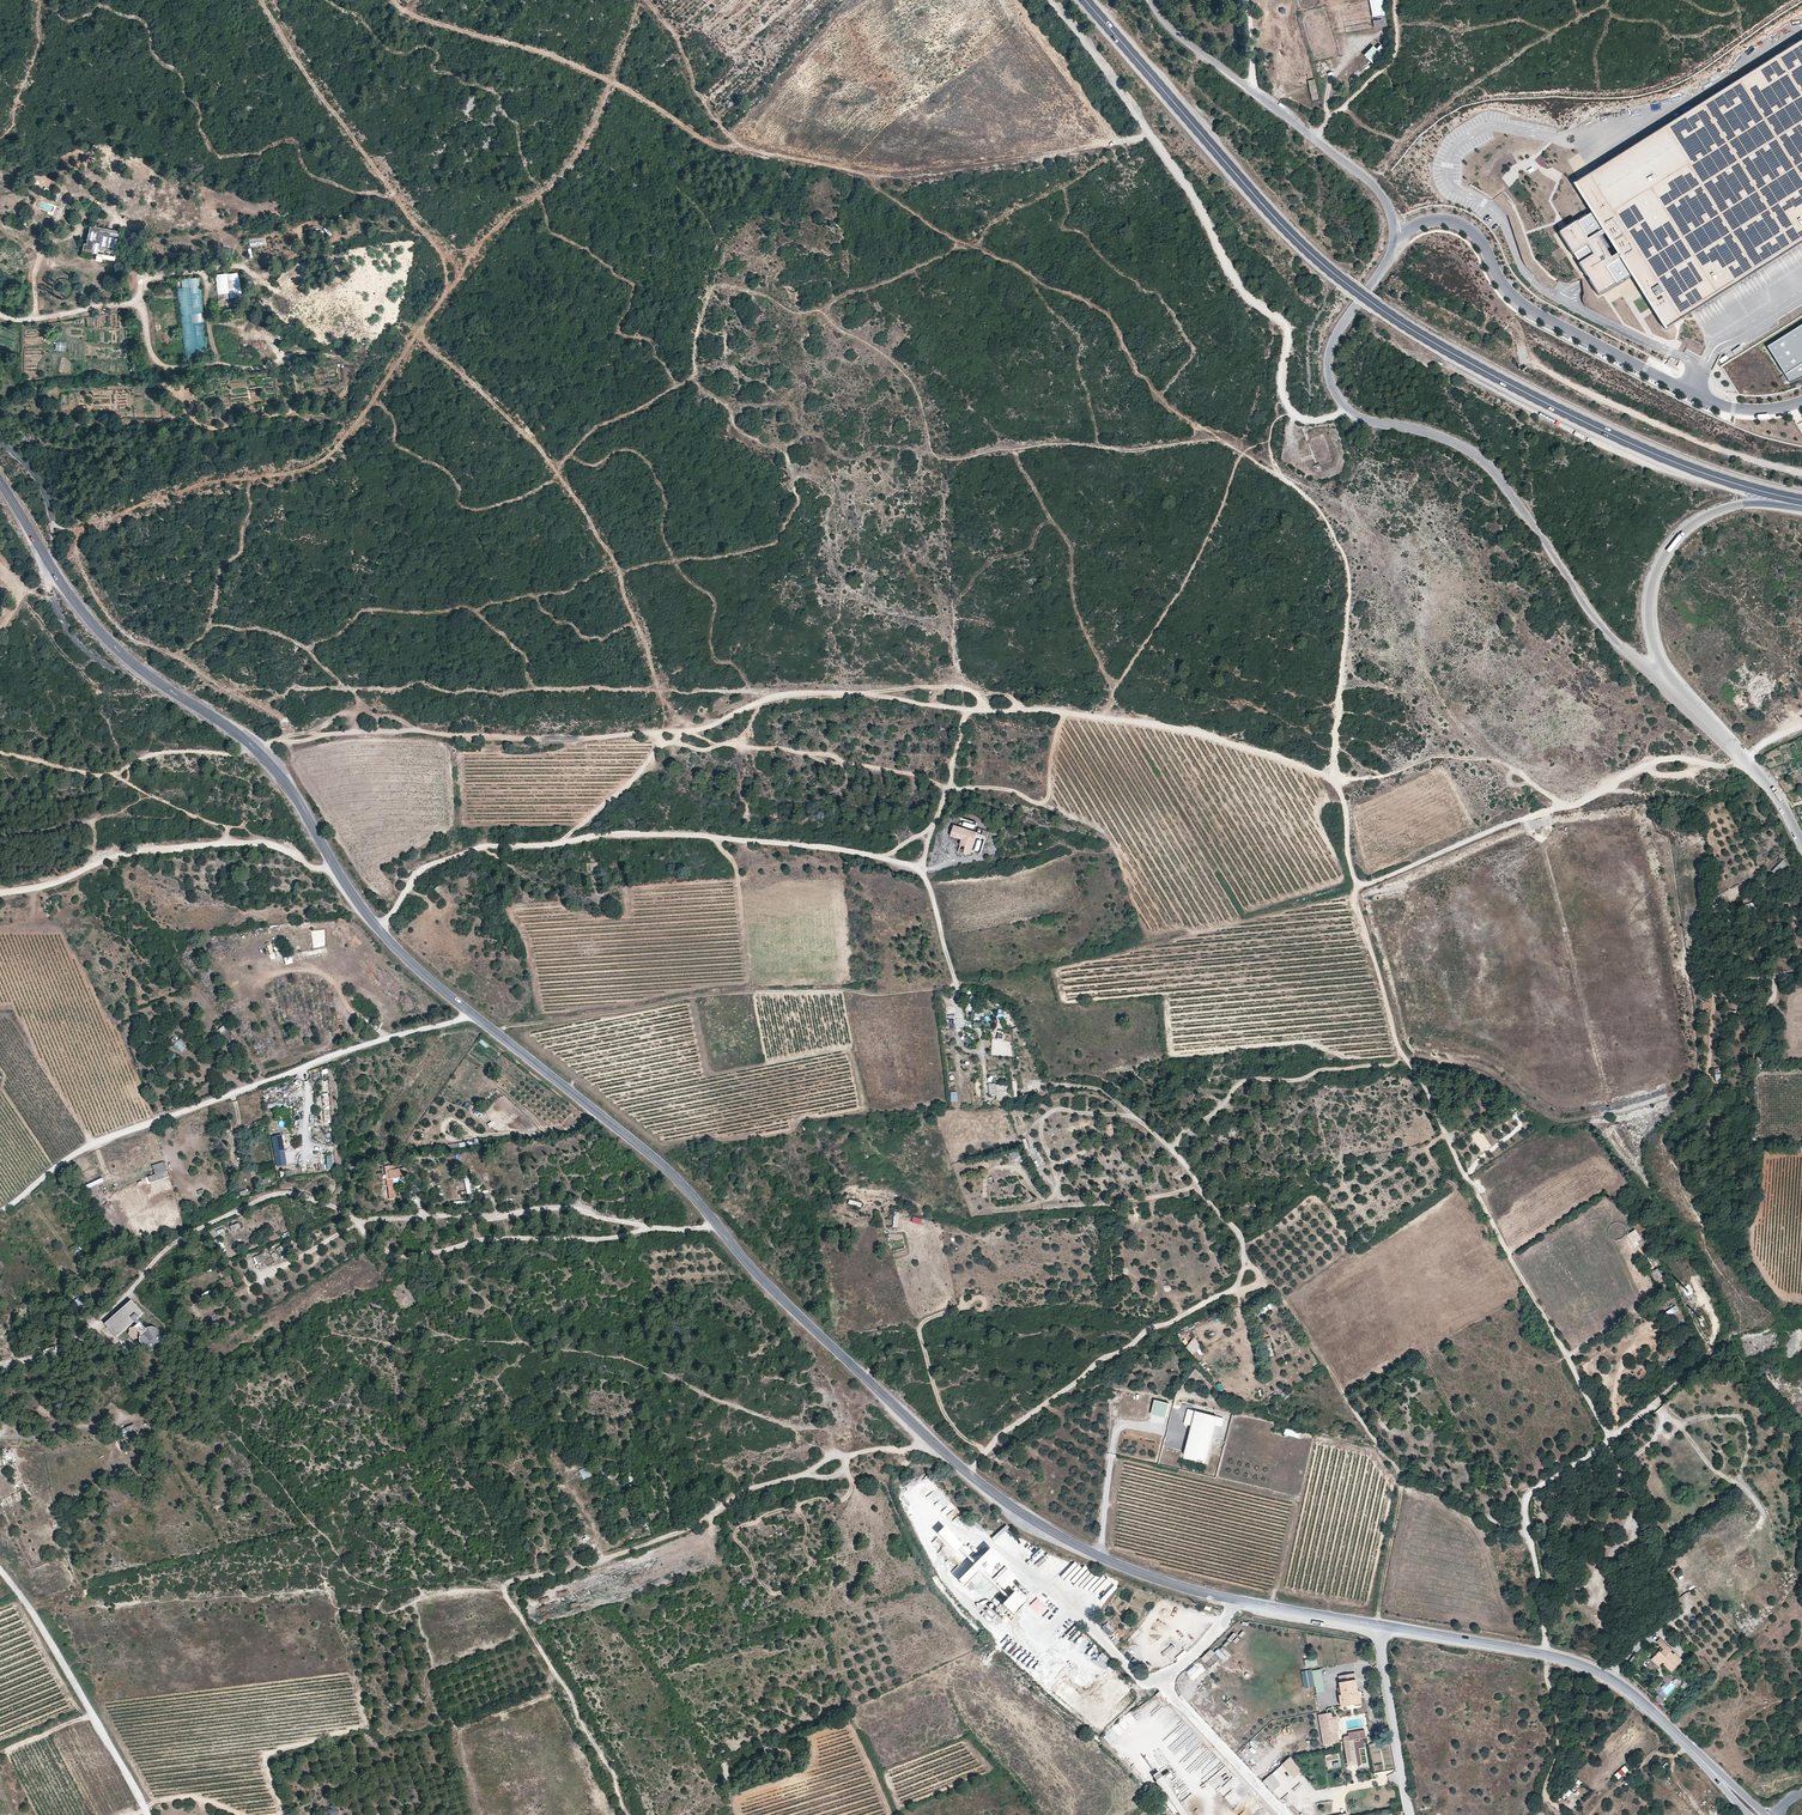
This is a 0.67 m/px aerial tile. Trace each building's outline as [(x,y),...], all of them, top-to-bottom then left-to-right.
[(1374,27),(1387,24),(1383,0),(1369,0),(1374,27)] [(1377,39),(1373,44),(1375,46),(1367,55),(1371,60),(1384,46),(1377,39)] [(1575,185),(1582,196),(1586,194),(1597,211),(1576,224),(1575,222),(1561,231),(1562,233),(1560,234),(1587,277),(1588,276),(1600,296),(1640,271),(1651,289),(1644,294),(1667,330),(1801,245),(1801,43),(1575,185)] [(1312,100),(1319,98),(1314,78),(1307,79),(1312,100)] [(121,233),(91,228),(88,246),(85,245),(84,252),(92,254),(94,244),(106,247),(107,242),(112,243),(113,242),(119,243),(121,233)] [(105,256),(106,247),(94,244),(92,254),(105,256)] [(216,275),(217,300),(241,299),(240,273),(216,275)] [(182,289),(177,290),(185,360),(195,359),(194,352),(208,351),(199,278),(181,280),(182,289)] [(1769,346),(1791,383),(1801,378),(1801,326),(1769,346)] [(65,352),(66,343),(56,342),(56,351),(65,352)] [(1740,345),(1732,349),(1734,354),(1743,350),(1740,345)] [(1726,353),(1718,358),(1721,362),(1729,358),(1726,353)] [(954,823),(950,835),(961,839),(959,844),(964,846),(962,852),(970,854),(977,831),(974,830),(954,823)] [(1787,860),(1782,856),(1772,868),(1777,872),(1787,860)] [(269,958),(274,956),(270,943),(265,945),(269,958)] [(970,995),(966,1009),(971,1011),(976,996),(970,995)] [(985,1009),(970,1004),(968,1010),(973,1011),(970,1019),(981,1022),(985,1009)] [(174,1036),(171,1040),(182,1050),(187,1044),(180,1037),(177,1039),(174,1036)] [(992,1039),(991,1056),(1013,1056),(1014,1040),(992,1039)] [(232,1043),(228,1046),(231,1051),(236,1048),(232,1043)] [(321,1080),(324,1124),(330,1123),(329,1092),(328,1092),(328,1080),(321,1080)] [(284,1098),(301,1087),(297,1082),(281,1093),(284,1098)] [(996,1095),(996,1101),(1008,1100),(1007,1084),(988,1085),(989,1096),(996,1095)] [(1104,1125),(1107,1136),(1115,1134),(1111,1123),(1104,1125)] [(274,1141),(279,1166),(288,1165),(286,1158),(283,1159),(282,1156),(286,1155),(283,1136),(279,1137),(280,1140),(274,1141)] [(450,1150),(466,1146),(464,1141),(449,1145),(450,1150)] [(1012,1160),(1020,1157),(1018,1151),(1010,1154),(1012,1160)] [(148,1175),(150,1182),(168,1176),(163,1161),(152,1164),(155,1173),(148,1175)] [(394,1165),(387,1165),(388,1179),(386,1179),(390,1196),(396,1195),(394,1179),(406,1178),(405,1168),(394,1169),(394,1165)] [(271,1173),(262,1175),(264,1183),(273,1181),(271,1173)] [(88,1189),(104,1181),(102,1177),(86,1184),(88,1189)] [(848,1199),(847,1204),(861,1207),(862,1203),(848,1199)] [(913,1216),(911,1221),(921,1224),(922,1219),(913,1216)] [(1634,1247),(1639,1244),(1637,1241),(1641,1238),(1636,1229),(1627,1234),(1634,1247)] [(246,1260),(249,1267),(265,1260),(261,1252),(246,1260)] [(1658,1268),(1651,1271),(1655,1281),(1663,1277),(1658,1268)] [(211,1289),(201,1295),(204,1300),(214,1295),(211,1289)] [(104,1323),(116,1337),(134,1322),(137,1325),(132,1327),(129,1328),(129,1332),(128,1334),(133,1339),(135,1338),(139,1338),(139,1343),(141,1347),(144,1350),(149,1351),(153,1351),(157,1350),(161,1346),(162,1340),(162,1335),(161,1332),(157,1328),(153,1326),(146,1327),(145,1328),(137,1319),(143,1314),(131,1300),(104,1323)] [(1270,1303),(1259,1309),(1261,1313),(1273,1307),(1270,1303)] [(1675,1305),(1665,1312),(1670,1318),(1680,1311),(1675,1305)] [(1270,1337),(1264,1338),(1269,1357),(1275,1356),(1270,1337)] [(1153,1401),(1150,1415),(1164,1419),(1168,1404),(1153,1401)] [(1191,1425),(1194,1410),(1188,1408),(1184,1423),(1191,1425)] [(1191,1425),(1183,1453),(1205,1459),(1214,1424),(1216,1416),(1194,1410),(1191,1425)] [(1223,1417),(1216,1416),(1214,1424),(1221,1426),(1223,1417)] [(139,1434),(136,1428),(133,1423),(119,1431),(122,1437),(129,1434),(131,1438),(139,1434)] [(1286,1427),(1284,1433),(1299,1438),(1301,1432),(1286,1427)] [(13,1451),(1,1453),(4,1464),(7,1464),(7,1459),(14,1458),(13,1451)] [(587,1466),(579,1470),(583,1480),(592,1476),(587,1466)] [(942,1524),(935,1532),(955,1552),(962,1544),(942,1524)] [(1002,1534),(1009,1528),(1006,1524),(991,1538),(1008,1556),(1011,1553),(1000,1541),(1005,1537),(1002,1534)] [(1049,1552),(1035,1566),(1042,1573),(1056,1558),(1049,1552)] [(960,1582),(975,1567),(972,1563),(957,1578),(960,1582)] [(1072,1585),(1085,1570),(1082,1567),(1069,1582),(1072,1585)] [(981,1588),(987,1583),(984,1579),(978,1584),(981,1588)] [(991,1601),(1002,1613),(1026,1591),(1014,1579),(1004,1588),(1012,1597),(1007,1602),(999,1593),(991,1601)] [(1039,1616),(1047,1608),(1037,1597),(1029,1605),(1039,1616)] [(1045,1619),(1052,1613),(1049,1610),(1042,1616),(1045,1619)] [(1109,1635),(1113,1632),(1105,1624),(1102,1627),(1109,1635)] [(1231,1642),(1237,1635),(1233,1632),(1227,1639),(1231,1642)] [(1660,1638),(1656,1641),(1662,1647),(1651,1659),(1658,1665),(1662,1661),(1671,1671),(1682,1659),(1674,1652),(1673,1653),(1670,1650),(1672,1648),(1660,1638)] [(1215,1652),(1222,1661),(1230,1655),(1222,1645),(1215,1652)] [(1210,1649),(1201,1658),(1205,1662),(1214,1653),(1210,1649)] [(1037,1670),(1045,1663),(1040,1659),(1033,1666),(1037,1670)] [(1303,1661),(1304,1668),(1317,1666),(1316,1659),(1303,1661)] [(1194,1665),(1186,1672),(1191,1676),(1198,1670),(1194,1665)] [(1321,1669),(1313,1671),(1316,1693),(1324,1691),(1321,1669)] [(1342,1706),(1356,1703),(1354,1691),(1358,1690),(1356,1679),(1355,1678),(1354,1673),(1339,1675),(1340,1682),(1339,1682),(1342,1694),(1340,1695),(1342,1706)] [(1075,1691),(1078,1696),(1086,1690),(1083,1686),(1075,1691)] [(1658,1694),(1654,1698),(1660,1704),(1664,1700),(1658,1694)] [(1332,1713),(1319,1715),(1323,1745),(1332,1744),(1331,1733),(1338,1732),(1340,1732),(1337,1716),(1332,1717),(1332,1713)] [(1111,1729),(1102,1736),(1108,1743),(1117,1735),(1111,1729)] [(1353,1740),(1366,1738),(1365,1731),(1348,1733),(1348,1735),(1344,1736),(1343,1739),(1348,1767),(1358,1766),(1353,1740)] [(1338,1732),(1331,1733),(1332,1744),(1339,1743),(1338,1732)] [(1338,1752),(1324,1756),(1328,1769),(1341,1766),(1338,1752)] [(1624,1765),(1614,1774),(1619,1779),(1629,1770),(1624,1765)] [(1156,1780),(1161,1776),(1157,1771),(1152,1775),(1156,1780)] [(1268,1776),(1261,1783),(1270,1793),(1277,1785),(1268,1776)] [(1620,1782),(1615,1776),(1610,1780),(1616,1786),(1620,1782)] [(1573,1799),(1575,1793),(1569,1790),(1566,1797),(1573,1799)]
